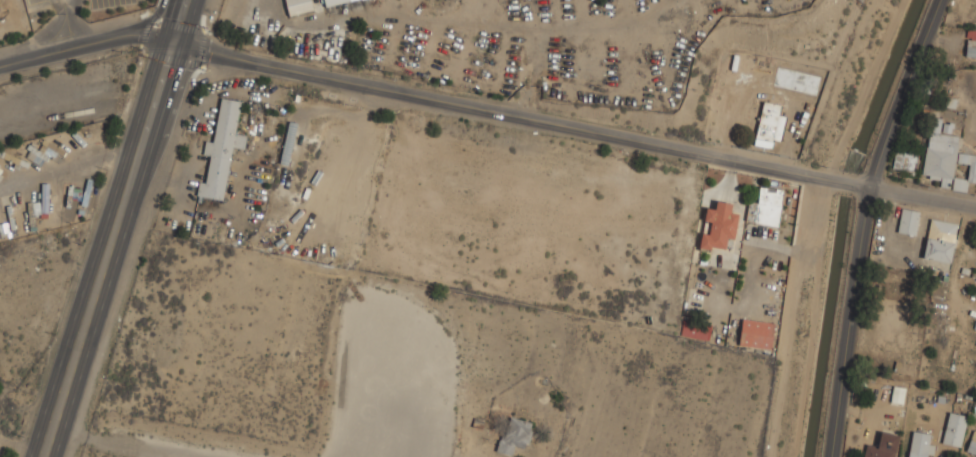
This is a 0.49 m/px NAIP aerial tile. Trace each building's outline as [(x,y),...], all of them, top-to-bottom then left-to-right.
[(291,16),(315,7),(312,0),(285,0),(291,16)] [(975,56),(975,30),(967,30),(967,56),(975,56)] [(240,100),(221,97),(214,141),(205,139),(203,153),(211,154),(207,181),(199,179),(197,195),(224,199),(232,145),(245,147),(247,134),(236,132),(240,100)] [(757,138),(783,142),(787,114),(781,113),(783,103),(763,100),(757,138)] [(299,122),(290,120),(280,162),(289,164),(299,122)] [(943,177),(942,185),(952,186),(955,160),(969,162),(967,180),(975,181),(975,153),(957,151),(959,132),(929,129),(924,175),(943,177)] [(915,172),(919,150),(897,145),(893,168),(915,172)] [(965,192),(968,180),(953,177),(951,190),(965,192)] [(784,187),(760,185),(758,201),(748,200),(746,221),(780,225),(784,187)] [(738,213),(730,212),(731,202),(716,200),(715,207),(706,206),(705,220),(711,221),(710,232),(701,231),(699,247),(725,250),(726,240),(734,241),(738,213)] [(920,209),(902,206),(898,231),(916,235),(920,209)] [(952,263),(958,222),(930,217),(924,258),(952,263)] [(771,348),(774,320),(742,316),(739,344),(771,348)] [(680,333),(708,341),(713,325),(684,317),(680,333)] [(903,403),(906,387),(894,384),(891,401),(903,403)] [(942,442),(961,446),(968,414),(949,410),(942,442)] [(499,452),(514,454),(516,445),(527,447),(533,421),(506,416),(499,452)] [(880,430),(878,442),(867,440),(864,456),(894,456),(899,434),(880,430)] [(935,433),(912,430),(909,456),(932,456),(935,433)] [(972,430),(966,452),(975,455),(975,431),(972,430)]
